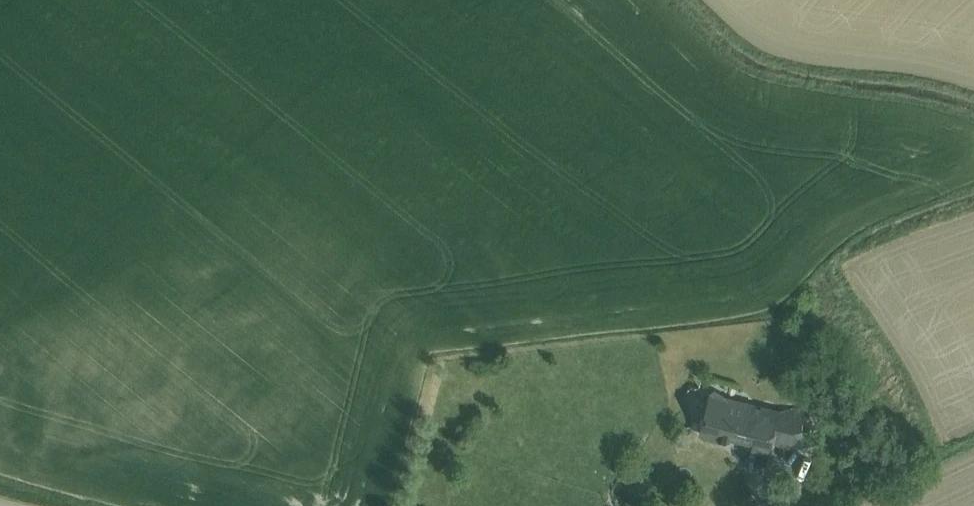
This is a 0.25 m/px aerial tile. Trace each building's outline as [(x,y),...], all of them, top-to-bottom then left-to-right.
[(711,391),(700,434),(720,439),(722,433),(755,441),(753,447),(770,451),(772,442),(789,447),(804,445),(804,441),(805,441),(804,421),(806,409),(796,407),(781,408),(711,391)]
